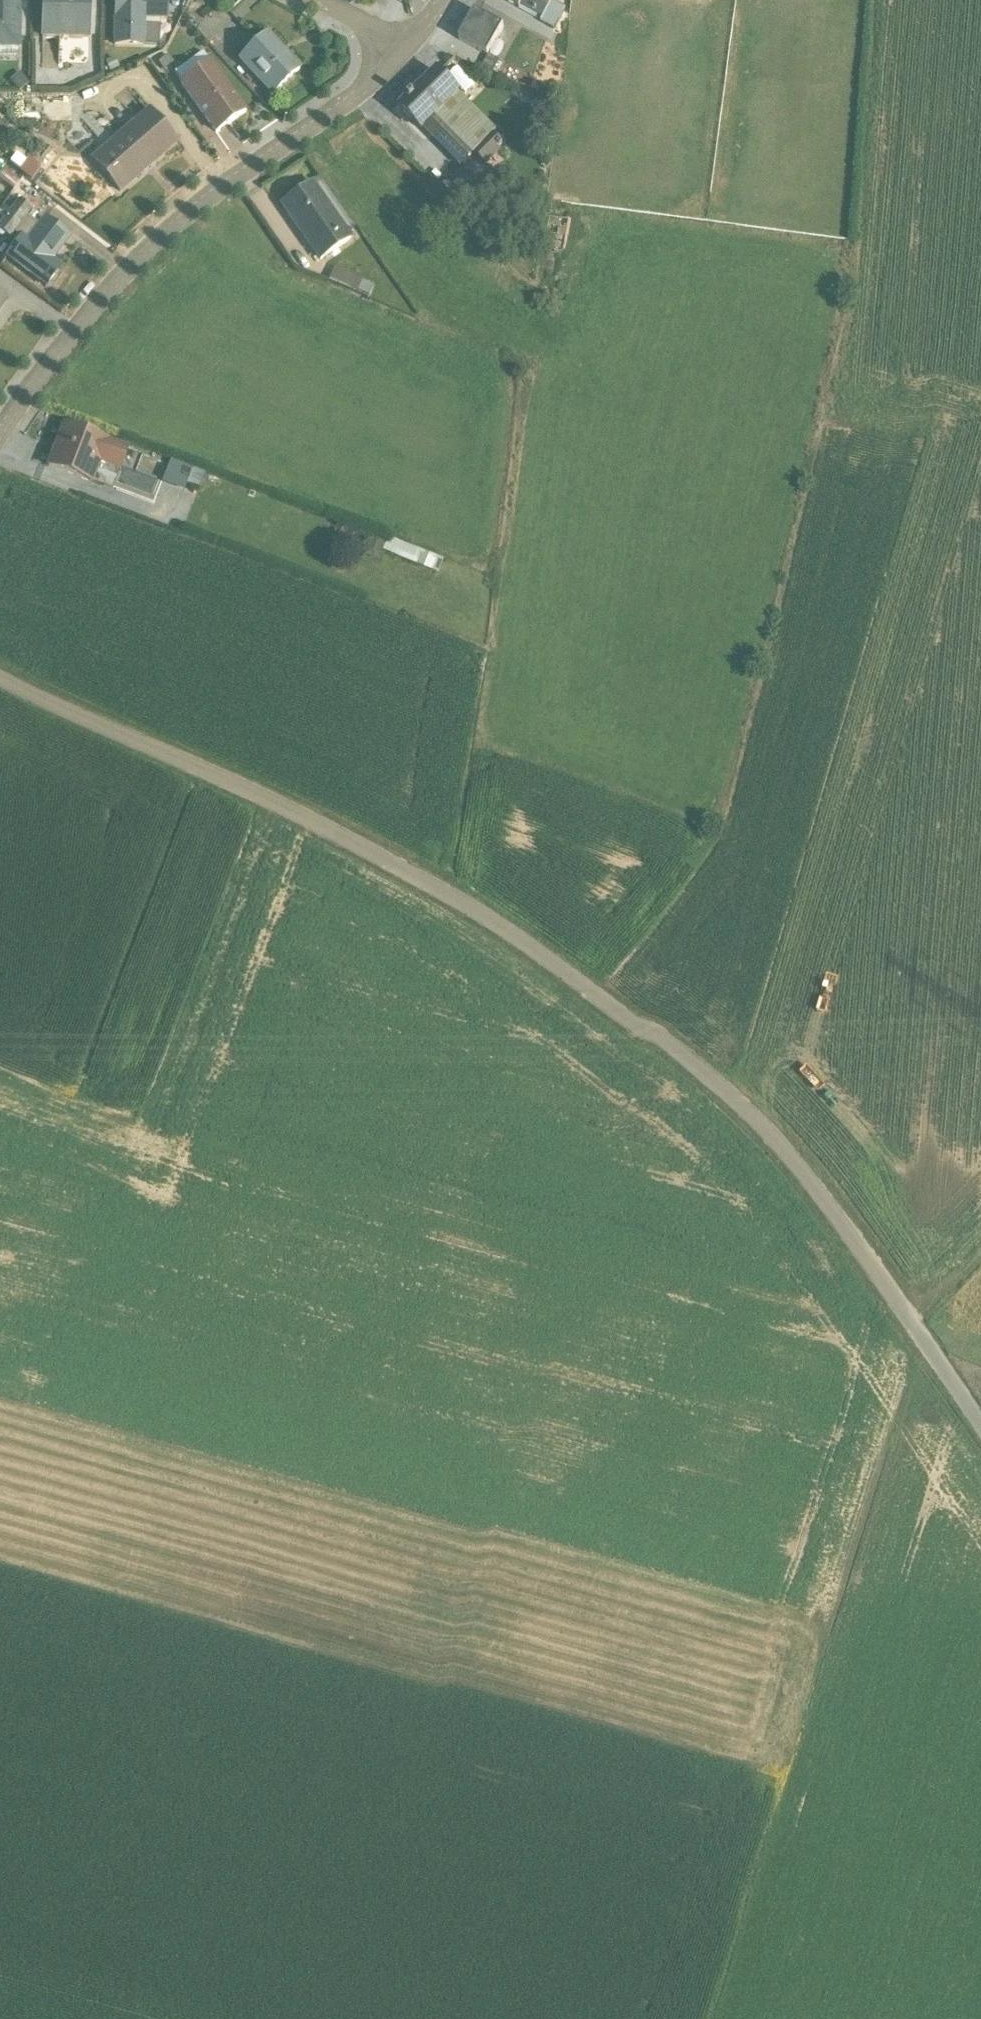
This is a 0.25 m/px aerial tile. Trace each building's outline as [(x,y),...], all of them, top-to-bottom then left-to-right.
[(18,0),(0,0),(0,60),(17,60),(18,0)] [(42,39),(87,40),(88,0),(42,0),(42,39)] [(165,0),(114,0),(113,48),(144,48),(144,46),(158,46),(159,22),(165,22),(165,0)] [(518,12),(521,7),(541,19),(539,23),(553,30),(564,10),(550,2),(551,0),(497,0),(518,12)] [(502,28),(474,13),(458,41),(487,58),(482,68),(492,73),(498,63),(486,56),(502,28)] [(298,71),(265,37),(239,61),(272,96),(298,71)] [(201,55),(173,75),(215,134),(244,113),(208,63),(207,63),(201,55)] [(436,74),(400,110),(422,134),(424,133),(461,170),(474,157),(485,168),(504,149),(492,137),(495,133),(436,74)] [(27,86),(19,75),(9,82),(18,93),(27,86)] [(119,194),(175,145),(146,111),(90,160),(119,194)] [(39,171),(27,161),(18,172),(30,182),(39,171)] [(0,173),(0,182),(13,191),(19,183),(2,170),(0,173)] [(320,262),(349,242),(310,185),(280,205),(320,262)] [(44,289),(55,275),(46,268),(68,239),(42,219),(36,226),(26,218),(32,211),(27,208),(12,208),(9,211),(3,208),(0,212),(0,219),(2,221),(0,223),(0,233),(9,240),(13,235),(19,239),(4,258),(44,289)] [(362,283),(332,271),(327,281),(357,294),(362,283)] [(119,473),(127,451),(63,426),(47,468),(110,493),(118,474),(119,473)] [(169,463),(161,484),(182,493),(185,486),(197,491),(202,480),(191,476),(192,472),(169,463)] [(386,541),(370,536),(362,556),(377,562),(386,541)] [(387,539),(382,552),(438,574),(444,561),(387,539)]
